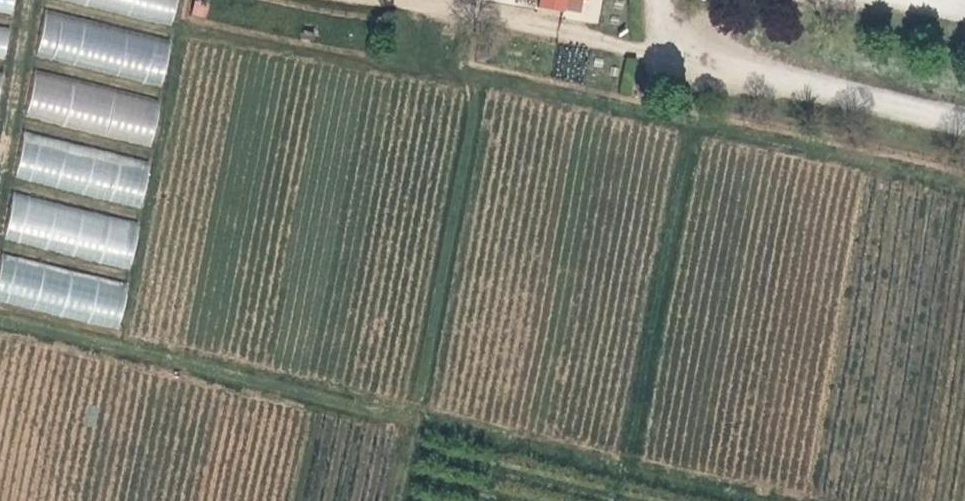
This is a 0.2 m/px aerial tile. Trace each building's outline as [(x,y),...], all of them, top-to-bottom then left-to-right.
[(15,0),(0,0),(0,11),(12,13),(15,0)] [(173,23),(177,0),(52,0),(173,23)] [(532,6),(560,11),(561,8),(563,0),(533,0),(532,6)] [(561,8),(577,12),(580,0),(563,0),(561,8)] [(163,83),(172,38),(45,12),(36,58),(163,83)] [(11,29),(0,26),(0,59),(4,60),(11,29)] [(26,120),(152,144),(161,97),(35,73),(26,120)] [(25,133),(15,180),(142,207),(152,160),(25,133)] [(131,269),(141,222),(14,194),(4,241),(131,269)] [(0,267),(0,302),(117,331),(129,285),(3,254),(0,267)]
